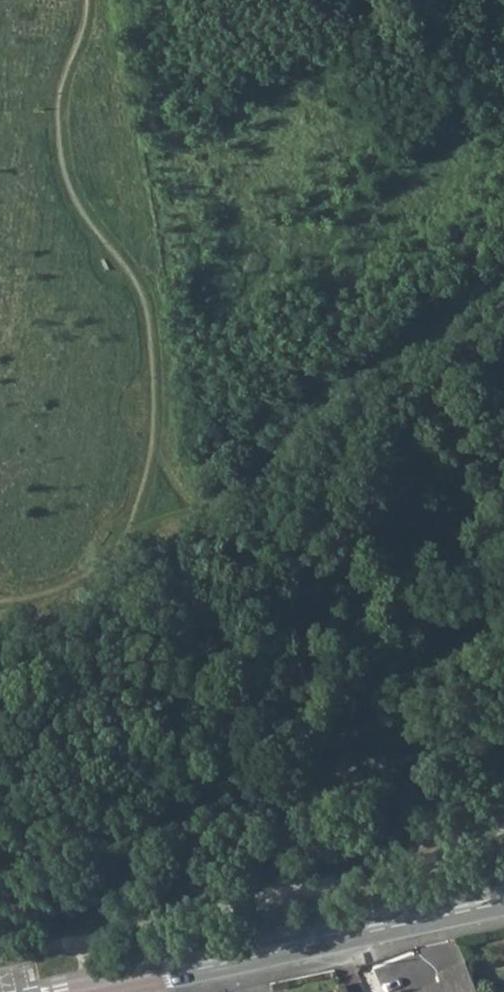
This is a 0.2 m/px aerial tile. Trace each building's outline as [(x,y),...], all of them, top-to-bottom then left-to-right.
[(465,958),(437,969),(441,979),(405,991),(478,991),(465,958)]
